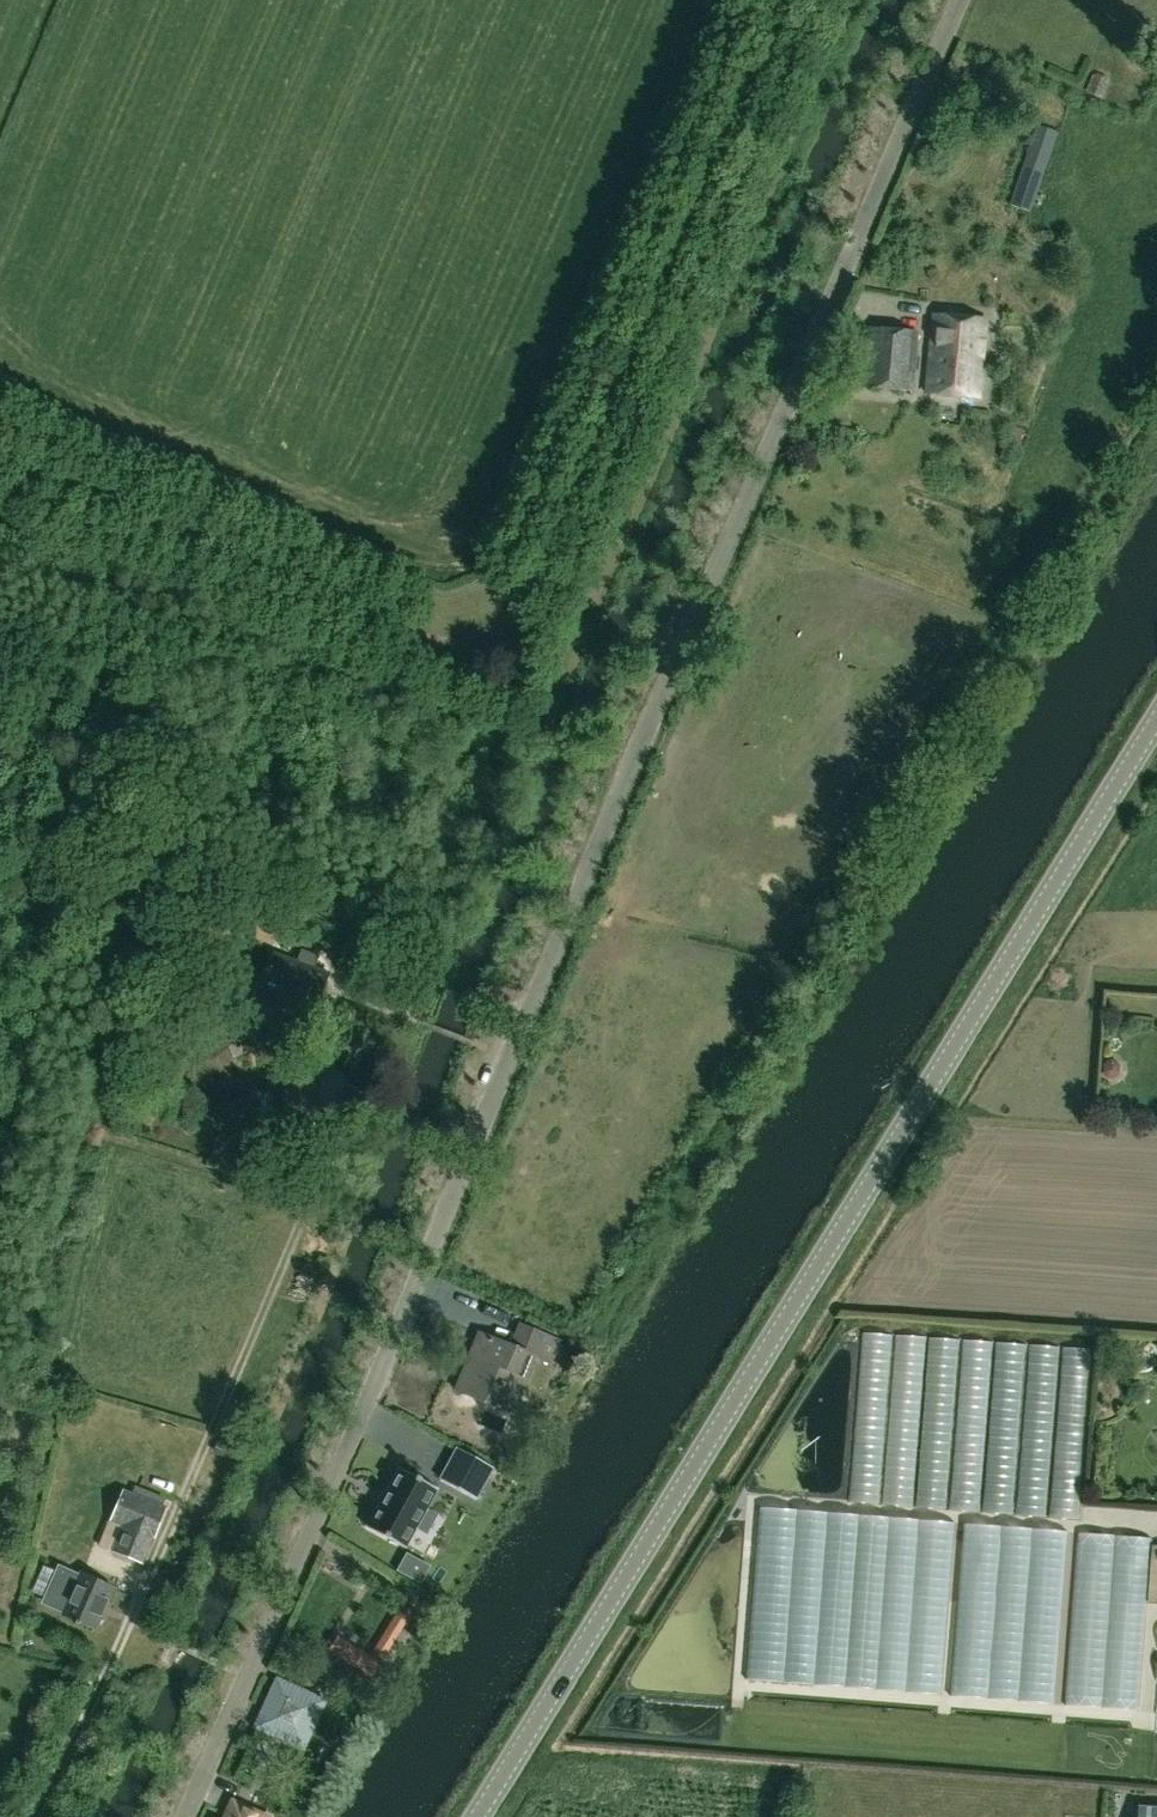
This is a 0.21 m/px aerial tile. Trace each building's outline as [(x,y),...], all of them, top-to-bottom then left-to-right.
[(1029,211),(1056,132),(1037,125),(1010,204),(1029,211)] [(933,316),(926,391),(978,396),(985,321),(933,316)] [(912,391),(917,332),(866,327),(861,387),(912,391)] [(274,953),(260,989),(313,1009),(327,973),(274,953)] [(1118,1067),(1114,1062),(1108,1062),(1104,1066),(1104,1073),(1108,1078),(1114,1078),(1118,1074),(1118,1067)] [(883,1327),(856,1326),(846,1489),(873,1491),(883,1327)] [(889,1329),(881,1485),(911,1487),(918,1330),(889,1329)] [(537,1356),(477,1332),(455,1389),(502,1408),(513,1381),(525,1385),(537,1356)] [(944,1497),(950,1333),(921,1332),(915,1496),(944,1497)] [(958,1335),(952,1439),(969,1440),(975,1335),(958,1335)] [(480,1466),(445,1446),(427,1478),(463,1497),(480,1466)] [(966,1498),(968,1461),(948,1460),(947,1498),(966,1498)] [(440,1498),(403,1477),(370,1536),(407,1557),(440,1498)] [(133,1521),(127,1536),(120,1554),(141,1563),(164,1508),(162,1507),(131,1494),(123,1491),(114,1512),(133,1521)] [(757,1497),(740,1673),(838,1682),(841,1652),(871,1646),(875,1666),(875,1660),(869,1628),(870,1616),(870,1613),(871,1604),(870,1601),(872,1586),(854,1584),(871,1581),(869,1571),(890,1573),(891,1561),(923,1564),(898,1570),(942,1574),(943,1574),(948,1519),(896,1514),(896,1510),(757,1497)] [(1051,1700),(1062,1524),(959,1518),(948,1693),(1051,1700)] [(62,1614),(94,1627),(111,1587),(79,1574),(62,1614)] [(328,1651),(372,1678),(381,1663),(337,1636),(328,1651)] [(261,1706),(273,1711),(265,1730),(296,1743),(315,1699),(272,1681),(261,1706)] [(229,1803),(223,1816),(262,1816),(229,1803)] [(1136,1816),(1156,1816),(1156,1807),(1137,1806),(1136,1816)]
